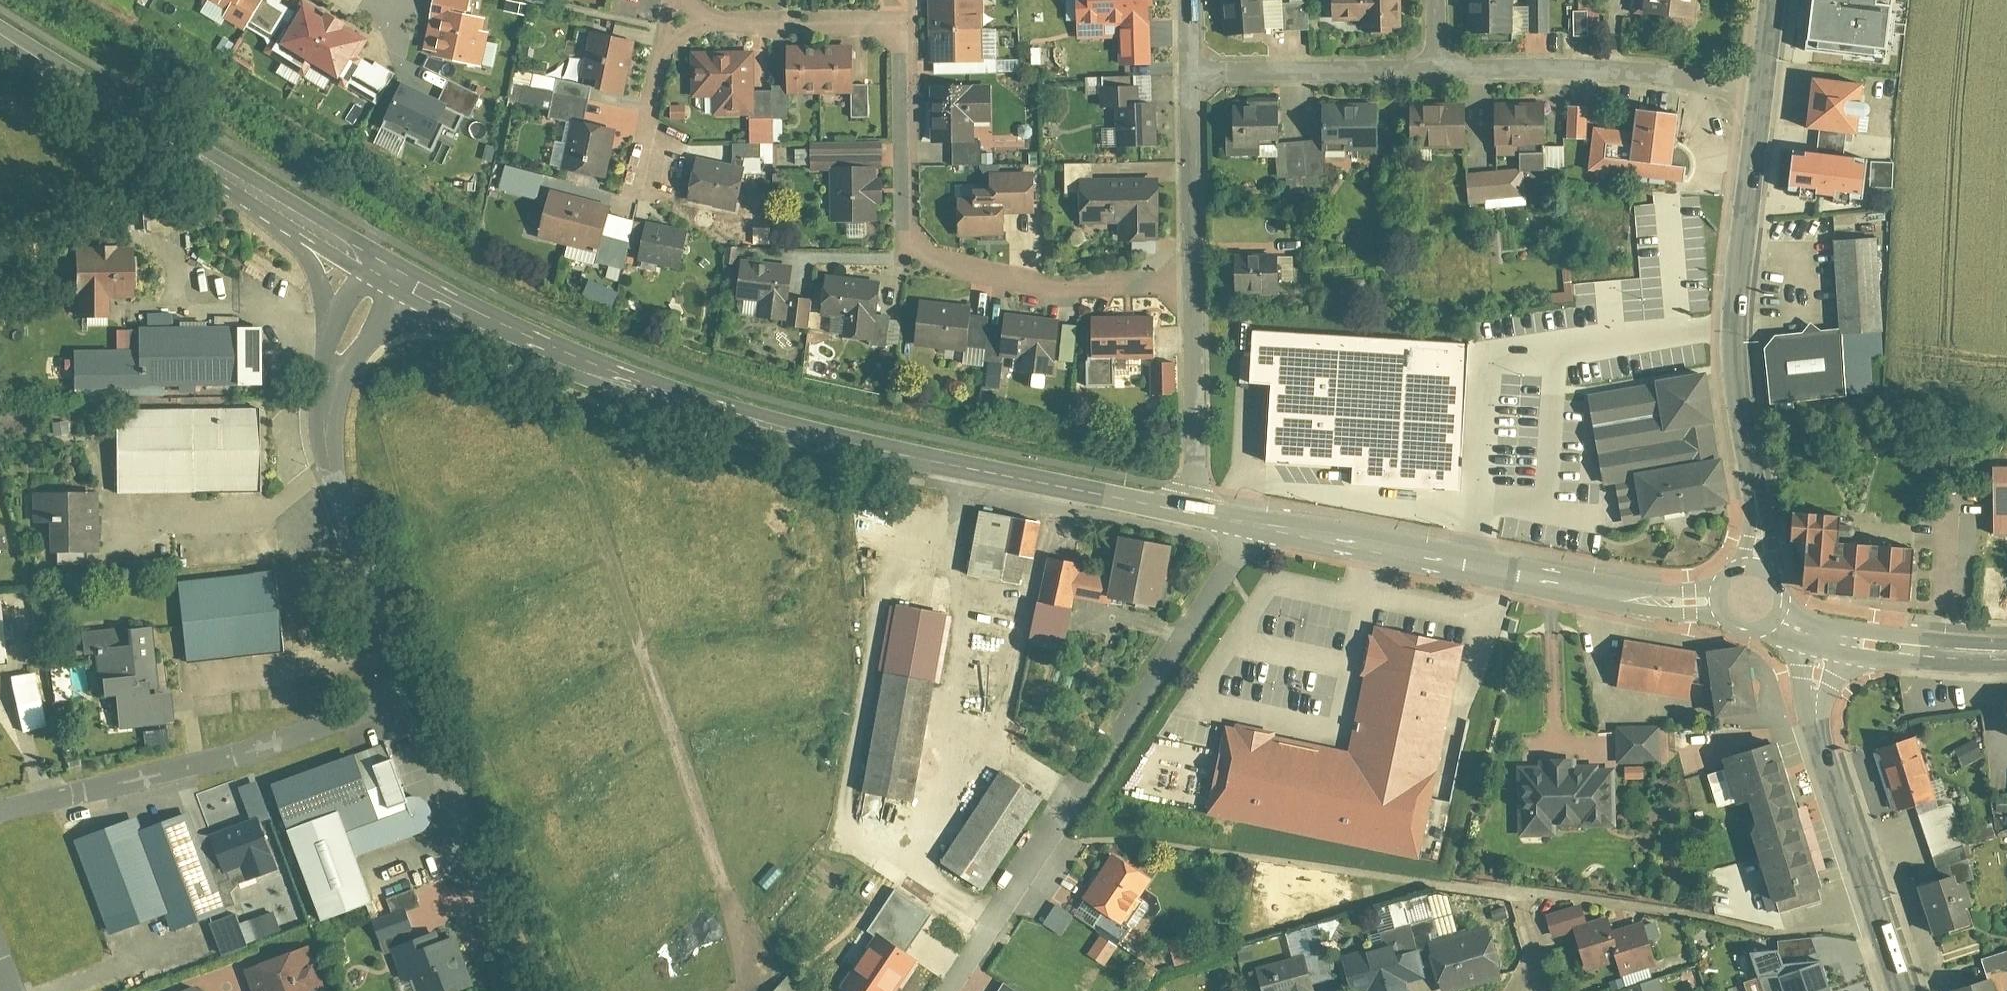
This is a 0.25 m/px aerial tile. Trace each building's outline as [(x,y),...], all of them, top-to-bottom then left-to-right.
[(242,31),(261,0),(191,0),(242,31)] [(419,57),(478,69),(488,24),(466,19),(470,0),(431,0),(419,57)] [(935,63),(989,63),(989,0),(934,0),(935,63)] [(1077,26),(1120,25),(1120,64),(1148,63),(1147,24),(1149,24),(1149,0),(1077,0),(1077,26)] [(1225,44),(1266,41),(1262,0),(1221,0),(1225,44)] [(1332,30),(1360,29),(1361,41),(1402,40),(1400,0),(1331,0),(1332,30)] [(1465,43),(1511,42),(1511,0),(1465,0),(1465,43)] [(1526,40),(1546,40),(1546,0),(1525,0),(1526,40)] [(1644,18),(1695,22),(1697,0),(1645,0),(1644,18)] [(1817,3),(1812,46),(1890,54),(1895,11),(1817,3)] [(365,42),(299,5),(274,50),(340,86),(365,42)] [(1572,12),(1573,36),(1587,36),(1587,12),(1572,12)] [(640,39),(594,30),(584,84),(596,86),(630,93),(640,39)] [(858,44),(793,46),(794,84),(794,93),(859,92),(859,85),(858,44)] [(759,50),(695,51),(696,114),(760,112),(760,90),(759,50)] [(1867,83),(1814,77),(1808,129),(1861,134),(1867,83)] [(589,125),(596,86),(584,84),(561,80),(554,118),(574,122),(589,125)] [(994,82),(935,85),(938,141),(956,141),(986,139),(985,124),(996,124),(994,82)] [(794,84),(777,85),(777,90),(778,118),(779,118),(795,117),(794,93),(794,84)] [(874,117),(874,85),(859,85),(859,92),(860,117),(874,117)] [(1144,85),(1107,87),(1108,105),(1121,105),(1145,105),(1144,85)] [(448,109),(400,87),(381,130),(428,152),(448,109)] [(778,118),(777,90),(760,90),(760,112),(760,118),(778,118)] [(1122,146),(1163,145),(1162,104),(1145,105),(1121,105),(1122,146)] [(1466,104),(1409,104),(1410,156),(1467,155),(1466,104)] [(689,105),(675,106),(676,118),(690,117),(689,105)] [(1280,105),(1231,106),(1232,157),(1280,156),(1280,105)] [(1544,105),(1494,107),(1496,157),(1546,155),(1544,105)] [(1376,107),(1318,107),(1318,155),(1376,155),(1376,107)] [(1565,107),(1565,139),(1587,139),(1587,107),(1565,107)] [(1684,118),(1656,115),(1653,139),(1603,132),(1596,174),(1696,187),(1699,173),(1679,170),(1684,118)] [(760,118),(754,118),(755,142),(764,142),(780,142),(779,118),(778,118),(760,118)] [(611,180),(620,130),(589,125),(574,122),(565,172),(611,180)] [(986,139),(956,141),(958,164),(987,163),(986,139)] [(755,142),(738,142),(739,157),(764,156),(764,142),(755,142)] [(1866,200),(1871,159),(1795,150),(1790,191),(1866,200)] [(749,166),(702,156),(692,199),(740,209),(749,166)] [(1100,161),(1069,162),(1071,193),(1087,192),(1086,183),(1100,183),(1100,161)] [(883,167),(836,167),(837,220),(884,220),(883,167)] [(554,177),(521,170),(518,186),(551,193),(554,177)] [(996,172),(997,190),(979,191),(980,208),(998,207),(998,208),(1010,208),(1040,207),(1038,170),(996,172)] [(1522,173),(1465,178),(1467,205),(1525,200),(1522,173)] [(1088,224),(1127,223),(1127,242),(1163,241),(1162,222),(1166,222),(1165,180),(1100,183),(1086,183),(1087,192),(1088,224)] [(616,204),(558,188),(544,236),(603,252),(616,204)] [(142,231),(185,229),(183,207),(141,209),(142,231)] [(964,209),(964,237),(1011,237),(1010,208),(998,208),(998,207),(980,208),(964,209)] [(686,269),(693,229),(652,221),(645,261),(686,269)] [(649,224),(637,222),(632,246),(643,249),(649,224)] [(627,267),(633,241),(609,236),(604,262),(627,267)] [(1879,237),(1834,241),(1841,330),(1841,335),(1886,332),(1879,237)] [(133,252),(75,252),(75,297),(81,297),(81,311),(109,311),(109,297),(133,297),(133,252)] [(796,266),(747,260),(740,313),(789,319),(796,266)] [(1280,260),(1232,260),(1232,308),(1279,308),(1280,260)] [(829,310),(855,314),(852,337),(877,341),(881,318),(882,318),(888,281),(835,273),(829,310)] [(623,293),(595,281),(587,297),(615,310),(623,293)] [(815,329),(819,298),(795,295),(791,326),(815,329)] [(926,299),(920,345),(972,352),(972,349),(976,315),(978,305),(926,299)] [(1066,318),(1012,311),(1009,330),(1006,358),(1023,360),(1021,370),(1059,375),(1066,318)] [(994,328),(995,318),(976,315),(972,349),(991,351),(994,328)] [(1159,315),(1098,316),(1098,359),(1119,358),(1159,358),(1159,315)] [(1889,359),(1886,332),(1841,335),(1841,330),(1823,331),(1812,323),(1804,333),(1776,335),(1766,349),(1772,406),(1880,395),(1876,360),(1889,359)] [(263,325),(136,324),(136,387),(262,387),(263,325)] [(1009,330),(994,328),(991,351),(990,359),(1005,361),(1006,358),(1009,330)] [(1369,465),(1458,469),(1459,391),(1462,346),(1256,336),(1252,390),(1273,392),(1271,439),(1369,443),(1369,465)] [(1098,359),(1093,359),(1093,383),(1119,383),(1119,358),(1098,359)] [(1181,361),(1155,362),(1157,395),(1183,393),(1181,361)] [(1705,382),(1594,400),(1608,490),(1645,483),(1652,524),(1730,511),(1705,382)] [(260,410),(109,407),(107,484),(259,487),(260,410)] [(1994,467),(1995,535),(2006,535),(2006,467),(1994,467)] [(93,494),(28,493),(28,562),(92,563),(93,494)] [(1022,550),(1028,511),(993,506),(983,574),(1018,579),(1022,550)] [(1053,515),(1028,511),(1022,550),(1048,553),(1053,515)] [(1806,561),(1804,594),(1909,603),(1913,550),(1856,545),(1854,528),(1839,526),(1837,517),(1797,515),(1796,528),(1790,529),(1790,554),(1806,561)] [(1175,610),(1187,540),(1135,531),(1127,580),(1123,601),(1175,610)] [(1089,560),(1061,555),(1047,635),(1037,687),(1065,692),(1083,594),(1086,573),(1089,560)] [(282,571),(177,579),(184,660),(288,652),(282,571)] [(1083,594),(1123,601),(1127,580),(1086,573),(1083,594)] [(909,607),(898,669),(946,678),(957,616),(909,607)] [(1037,687),(1047,635),(993,626),(982,689),(1035,698),(1037,687)] [(159,676),(154,629),(95,635),(100,682),(159,676)] [(1355,754),(1235,731),(1214,816),(1430,862),(1446,775),(1443,775),(1472,648),(1385,630),(1355,754)] [(1696,652),(1627,640),(1619,686),(1688,698),(1696,652)] [(1706,658),(1718,718),(1758,710),(1745,650),(1706,658)] [(946,678),(898,669),(874,796),(923,805),(946,678)] [(33,671),(7,676),(17,732),(43,727),(33,671)] [(174,725),(171,693),(150,695),(149,683),(136,684),(136,680),(103,683),(105,697),(116,696),(119,730),(174,725)] [(1660,763),(1660,726),(1616,726),(1616,763),(1660,763)] [(1917,736),(1882,748),(1904,817),(1939,805),(1917,736)] [(1772,741),(1726,755),(1776,914),(1822,899),(1772,741)] [(1975,741),(1954,750),(1962,768),(1983,758),(1975,741)] [(383,751),(274,791),(323,922),(374,903),(356,854),(414,833),(425,826),(430,817),(425,807),(416,801),(402,802),(383,751)] [(1542,770),(1522,770),(1523,833),(1554,833),(1554,815),(1575,814),(1575,825),(1619,825),(1619,768),(1574,768),(1574,762),(1542,763),(1542,770)] [(1625,780),(1644,780),(1645,764),(1625,764),(1625,780)] [(1052,800),(1004,768),(936,870),(983,902),(1052,800)] [(1920,814),(1933,856),(1965,846),(1951,804),(1920,814)] [(139,821),(77,843),(111,937),(170,916),(174,928),(233,907),(228,893),(281,873),(261,819),(202,840),(191,809),(141,827),(139,821)] [(1150,883),(1111,858),(1073,916),(1120,946),(1132,928),(1124,923),(1150,883)] [(1959,874),(1919,886),(1936,940),(1976,928),(1959,874)] [(385,900),(390,911),(370,920),(382,948),(413,935),(403,911),(418,905),(412,889),(385,900)] [(935,916),(900,894),(882,923),(916,945),(935,916)] [(1060,936),(1073,916),(1055,904),(1042,924),(1060,936)] [(1582,905),(1547,917),(1555,939),(1574,933),(1586,973),(1617,963),(1621,976),(1657,964),(1643,922),(1614,931),(1609,915),(1588,922),(1582,905)] [(218,954),(281,932),(273,911),(237,924),(234,914),(207,923),(218,954)] [(1431,944),(1446,990),(1461,990),(1503,978),(1486,926),(1431,944)] [(846,980),(862,990),(900,990),(921,963),(881,934),(846,980)] [(456,936),(406,953),(419,990),(459,990),(473,986),(456,936)] [(1097,937),(1089,958),(1108,966),(1117,945),(1097,937)] [(1337,956),(1348,990),(1408,990),(1391,939),(1337,956)] [(1170,948),(1172,964),(1196,961),(1194,945),(1170,948)] [(246,971),(253,990),(320,990),(306,950),(246,971)] [(1985,961),(1988,973),(2006,968),(2006,954),(1985,961)] [(1245,973),(1251,990),(1315,990),(1303,955),(1245,973)] [(1774,972),(1781,990),(1830,990),(1818,957),(1774,972)] [(1954,989),(1955,990),(1995,990),(1989,976),(1954,989)] [(785,978),(771,990),(798,990),(785,978)]
